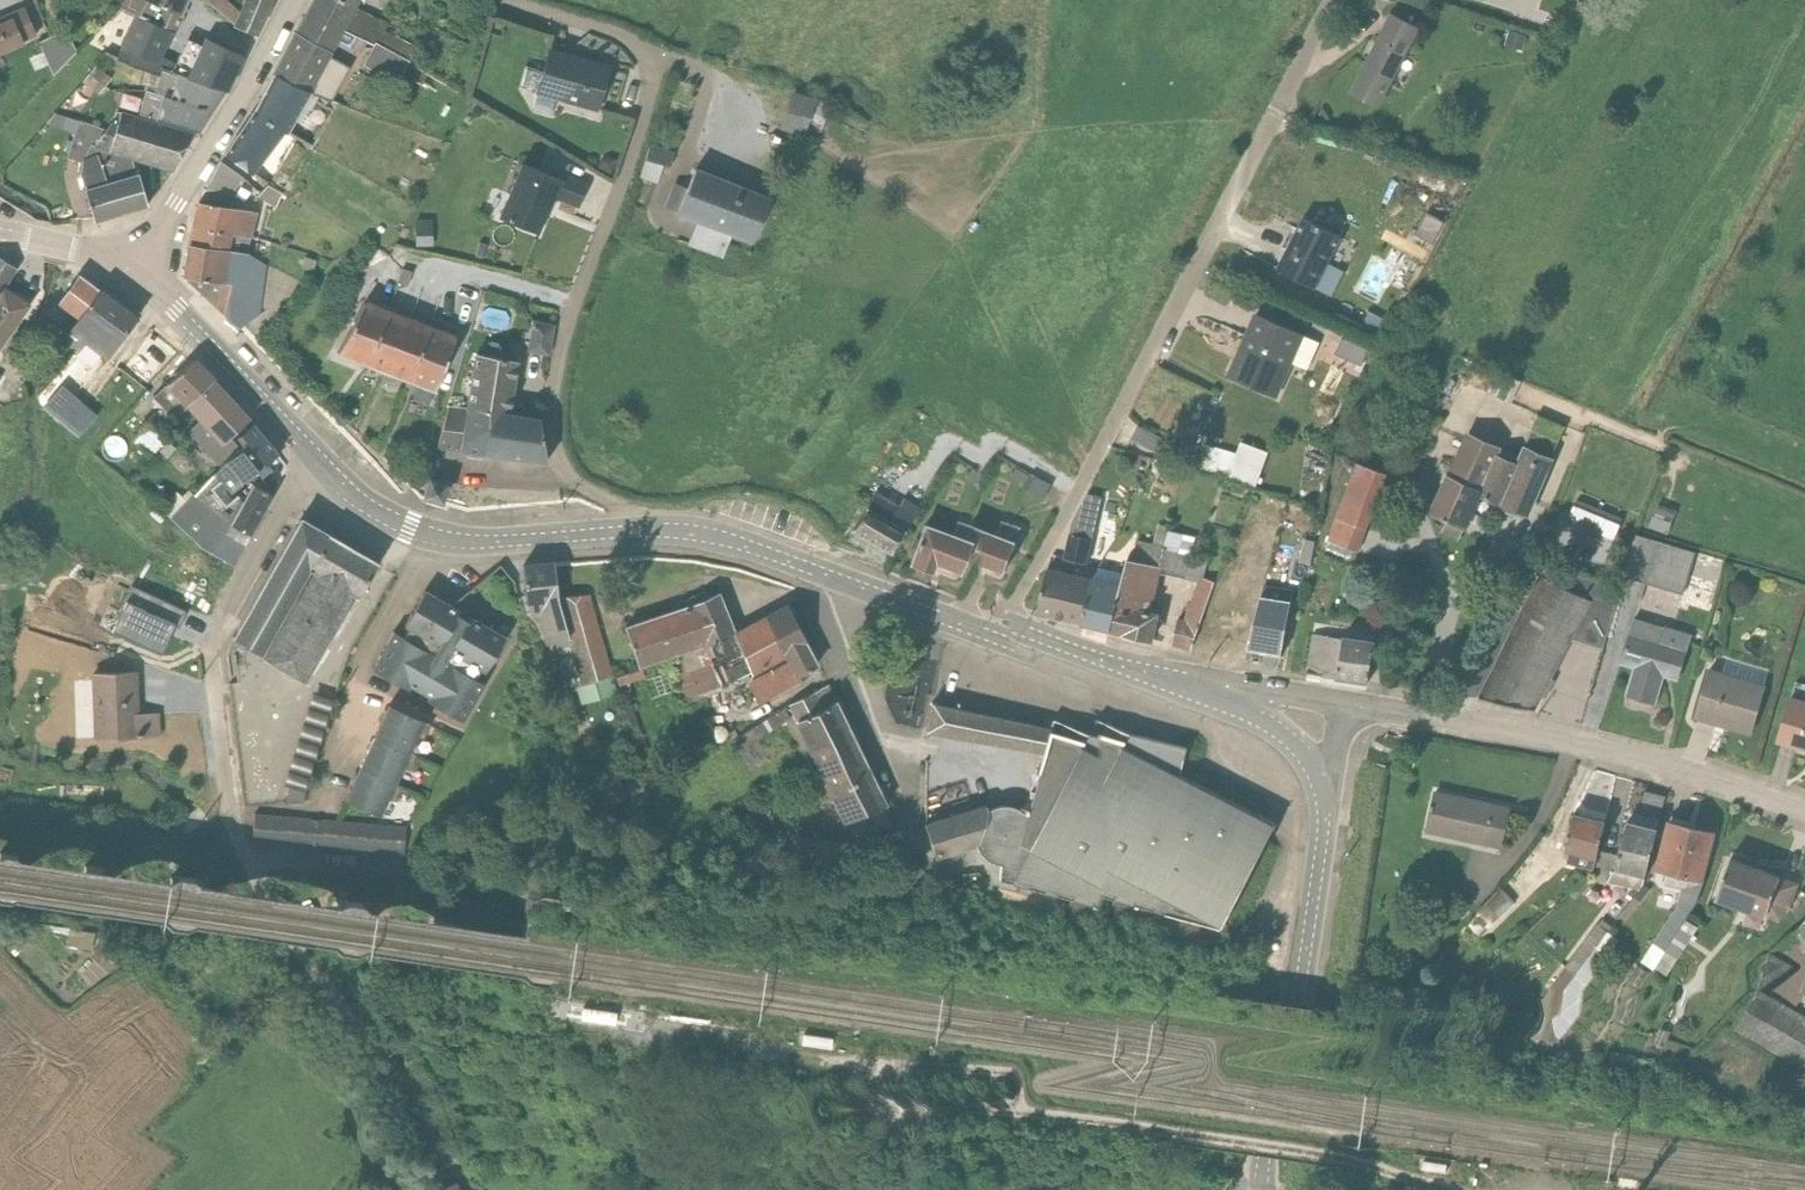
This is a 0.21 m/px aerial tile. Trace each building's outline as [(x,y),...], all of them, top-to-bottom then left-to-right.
[(207,22),(245,55),(271,68),(285,39),(295,3),(285,0),(269,0),(265,19),(255,43),(214,9),(218,0),(164,0),(163,2),(207,22)] [(373,41),(382,24),(387,26),(394,14),(387,11),(393,0),(347,0),(335,23),(373,41)] [(1467,0),(1404,0),(1399,14),(1457,32),(1467,0)] [(149,47),(188,63),(207,22),(163,2),(156,19),(145,17),(134,41),(149,47)] [(313,65),(351,83),(361,65),(373,41),(335,23),(313,65)] [(0,63),(0,91),(49,68),(47,64),(58,60),(48,38),(0,56),(3,62),(0,63)] [(373,41),(361,65),(427,95),(434,80),(418,72),(399,63),(403,56),(373,41)] [(1401,61),(1373,46),(1334,124),(1361,138),(1401,61)] [(188,63),(149,47),(133,80),(136,81),(131,93),(162,107),(173,111),(176,105),(241,125),(243,126),(260,91),(221,72),(206,103),(175,90),(188,63)] [(399,63),(418,72),(422,64),(403,56),(399,63)] [(57,85),(62,98),(67,108),(90,86),(80,64),(53,76),(57,85)] [(301,87),(359,117),(366,102),(347,92),(351,83),(313,65),(301,87)] [(557,125),(575,130),(616,142),(628,101),(568,84),(557,125)] [(62,98),(57,85),(41,93),(47,105),(62,98)] [(290,108),(328,129),(347,139),(359,117),(301,87),(290,108)] [(104,109),(119,121),(125,113),(110,101),(104,109)] [(173,111),(162,107),(157,125),(160,125),(227,146),(241,125),(176,105),(173,111)] [(270,146),(301,165),(305,168),(328,129),(290,108),(270,146)] [(119,121),(104,109),(97,117),(112,129),(119,121)] [(227,146),(160,125),(153,148),(214,167),(227,146)] [(109,183),(145,193),(188,206),(208,170),(131,146),(124,157),(119,165),(109,183)] [(301,165),(270,146),(240,189),(269,209),(301,165)] [(109,183),(119,165),(93,156),(80,193),(95,199),(94,210),(108,258),(162,241),(152,209),(151,209),(145,193),(109,183)] [(670,180),(660,210),(679,216),(684,199),(690,201),(694,188),(670,180)] [(540,196),(516,251),(556,267),(564,249),(565,249),(573,231),(597,241),(607,218),(560,198),(557,203),(540,196)] [(213,239),(240,242),(258,213),(236,197),(213,239)] [(696,217),(686,241),(698,246),(697,247),(716,255),(707,279),(743,292),(751,269),(773,278),(792,235),(716,203),(707,222),(696,217)] [(284,220),(273,232),(292,242),(298,229),(284,220)] [(207,264),(267,275),(273,247),(240,242),(213,239),(207,264)] [(1404,262),(1419,269),(1430,249),(1415,242),(1404,262)] [(1257,303),(1297,323),(1324,271),(1285,251),(1257,303)] [(203,280),(264,290),(267,275),(207,264),(203,280)] [(264,290),(203,280),(198,314),(214,328),(256,367),(275,351),(282,300),(264,290)] [(15,325),(27,306),(5,292),(0,301),(0,350),(15,325)] [(77,375),(113,328),(92,312),(70,342),(81,350),(68,369),(77,375)] [(41,343),(15,325),(0,350),(0,404),(41,343)] [(113,328),(77,375),(73,380),(89,392),(97,381),(110,390),(120,398),(152,356),(113,328)] [(382,335),(352,387),(382,400),(406,345),(382,335)] [(404,409),(427,353),(406,345),(382,400),(404,409)] [(1303,374),(1236,345),(1220,384),(1225,386),(1214,413),(1258,432),(1273,396),(1290,403),(1303,374)] [(1352,345),(1343,361),(1357,369),(1365,353),(1352,345)] [(404,409),(425,417),(448,360),(427,353),(404,409)] [(425,417),(452,428),(473,371),(448,360),(425,417)] [(1327,367),(1322,382),(1348,391),(1354,376),(1327,367)] [(97,381),(89,392),(86,396),(99,405),(110,390),(97,381)] [(534,396),(492,389),(483,442),(526,449),(534,396)] [(185,455),(228,418),(208,398),(168,438),(185,455)] [(13,416),(0,409),(0,438),(13,416)] [(228,418),(185,455),(195,464),(207,452),(213,460),(202,470),(224,495),(249,472),(265,458),(228,418)] [(68,430),(55,445),(91,477),(110,455),(79,429),(74,435),(68,430)] [(483,442),(465,439),(454,484),(477,486),(477,488),(565,498),(557,455),(526,449),(483,442)] [(1450,467),(1412,546),(1429,554),(1425,566),(1442,575),(1448,562),(1451,563),(1466,532),(1512,552),(1549,461),(1524,450),(1503,488),(1450,467)] [(247,563),(259,541),(253,535),(252,536),(249,531),(259,523),(257,521),(268,513),(271,510),(276,515),(287,507),(283,502),(293,493),(269,463),(252,476),(259,483),(256,486),(235,507),(210,534),(247,563)] [(1221,476),(1208,512),(1236,522),(1249,487),(1221,476)] [(1338,497),(1309,575),(1341,587),(1370,508),(1338,497)] [(994,503),(989,513),(1002,521),(1001,523),(1022,534),(1029,521),(994,503)] [(463,522),(446,517),(442,534),(458,539),(463,522)] [(209,535),(186,559),(215,588),(228,595),(238,578),(259,589),(288,535),(269,524),(259,541),(247,563),(210,534),(209,535)] [(921,541),(898,528),(875,565),(913,588),(941,541),(926,533),(921,541)] [(1052,558),(1074,565),(1080,532),(1065,529),(1052,558)] [(186,559),(209,535),(203,530),(197,537),(192,532),(175,550),(186,559)] [(1565,534),(1558,549),(1602,569),(1609,553),(1565,534)] [(1644,538),(1635,561),(1652,568),(1657,558),(1658,558),(1663,545),(1644,538)] [(966,568),(946,560),(931,600),(954,608),(957,600),(981,609),(999,564),(972,554),(966,568)] [(1074,565),(1052,558),(1048,570),(1042,595),(1065,601),(1074,565)] [(395,604),(317,559),(249,679),(320,722),(371,635),(375,637),(395,604)] [(1621,568),(1609,611),(1670,629),(1682,586),(1621,568)] [(1286,573),(1280,598),(1292,601),(1295,585),(1297,575),(1286,573)] [(238,578),(228,595),(249,607),(259,589),(238,578)] [(1088,666),(1131,677),(1138,648),(1132,646),(1141,610),(1179,620),(1164,657),(1157,654),(1151,681),(1170,687),(1195,618),(1185,613),(1188,591),(1145,583),(1139,603),(1106,595),(1102,609),(1088,666)] [(1463,735),(1519,747),(1527,731),(1532,732),(1540,715),(1537,712),(1558,674),(1587,683),(1603,625),(1532,594),(1463,735)] [(576,637),(572,601),(542,604),(541,604),(545,645),(549,656),(556,655),(564,684),(574,681),(587,729),(594,727),(600,744),(635,733),(630,716),(601,726),(576,637)] [(1088,666),(1102,609),(1078,605),(1071,617),(1062,661),(1088,666)] [(1025,606),(1015,649),(1062,661),(1071,617),(1025,606)] [(1273,626),(1244,621),(1228,684),(1263,691),(1273,626)] [(129,667),(181,691),(202,646),(150,622),(129,667)] [(805,696),(784,655),(762,667),(760,664),(755,661),(751,663),(738,630),(727,635),(724,629),(704,638),(707,643),(644,665),(658,706),(691,694),(723,682),(755,671),(772,710),(773,714),(801,698),(805,696)] [(418,661),(389,711),(424,731),(427,727),(448,739),(446,743),(481,763),(503,725),(498,723),(524,677),(487,656),(485,659),(478,655),(480,652),(442,631),(427,654),(433,657),(427,667),(423,663),(418,661)] [(630,716),(606,633),(576,637),(601,726),(630,716)] [(805,696),(801,698),(804,704),(769,722),(778,743),(822,718),(820,713),(838,704),(808,645),(807,644),(806,643),(784,655),(805,696)] [(1680,669),(1619,650),(1604,700),(1620,705),(1612,730),(1640,739),(1648,712),(1665,717),(1680,669)] [(1295,669),(1289,709),(1352,718),(1356,676),(1295,669)] [(723,682),(691,694),(707,741),(742,726),(741,724),(772,710),(755,671),(723,682)] [(1753,720),(1697,703),(1682,753),(1738,770),(1753,720)] [(148,715),(106,716),(108,780),(173,778),(172,757),(149,757),(148,715)] [(808,765),(857,740),(849,723),(805,744),(751,779),(756,789),(806,761),(808,765)] [(935,753),(950,755),(955,730),(940,727),(935,753)] [(335,731),(301,836),(322,843),(356,737),(335,731)] [(1778,732),(1765,777),(1804,789),(1804,740),(1778,732)] [(857,740),(808,765),(823,795),(850,780),(855,792),(877,781),(857,740)] [(1113,773),(1076,757),(1075,760),(1073,766),(954,743),(948,770),(1064,793),(1047,852),(1035,845),(1020,844),(1010,849),(1008,842),(945,864),(957,897),(997,885),(1001,892),(1011,901),(1021,906),(1020,918),(1203,966),(1257,863),(1161,812),(1167,787),(1113,773)] [(391,781),(426,797),(435,778),(442,781),(448,767),(406,748),(391,781)] [(850,780),(823,795),(826,801),(823,803),(833,825),(843,820),(863,863),(867,862),(876,884),(914,866),(915,866),(905,845),(907,844),(877,781),(855,792),(850,780)] [(376,813),(413,828),(420,812),(426,815),(433,800),(426,797),(391,781),(376,813)] [(413,828),(376,813),(362,845),(398,861),(407,842),(413,845),(419,830),(413,828)] [(1650,851),(1652,828),(1634,826),(1631,848),(1650,851)] [(1494,843),(1419,828),(1411,869),(1485,884),(1494,843)] [(1591,858),(1559,850),(1549,889),(1554,890),(1552,901),(1578,908),(1591,858)] [(352,866),(270,858),(267,888),(335,891),(422,899),(425,872),(352,866)] [(1644,866),(1614,858),(1600,907),(1595,918),(1616,925),(1613,931),(1619,934),(1630,921),(1644,866)] [(1699,870),(1656,860),(1644,909),(1653,911),(1652,921),(1667,926),(1663,943),(1628,996),(1638,1006),(1683,939),(1699,870)] [(1768,913),(1719,895),(1702,936),(1753,956),(1755,952),(1769,958),(1775,943),(1779,945),(1787,921),(1767,915),(1768,913)] [(1793,1011),(1804,994),(1804,941),(1787,967),(1773,977),(1763,992),(1758,989),(1734,1031),(1804,1072),(1804,1018),(1793,1011)] [(1541,1038),(1594,968),(1599,961),(1589,955),(1585,962),(1583,961),(1527,1037),(1537,1043),(1541,1038)] [(1594,968),(1541,1038),(1551,1046),(1558,1038),(1559,1039),(1605,977),(1594,968)] [(1623,1003),(1614,1017),(1626,1025),(1636,1010),(1623,1003)]
